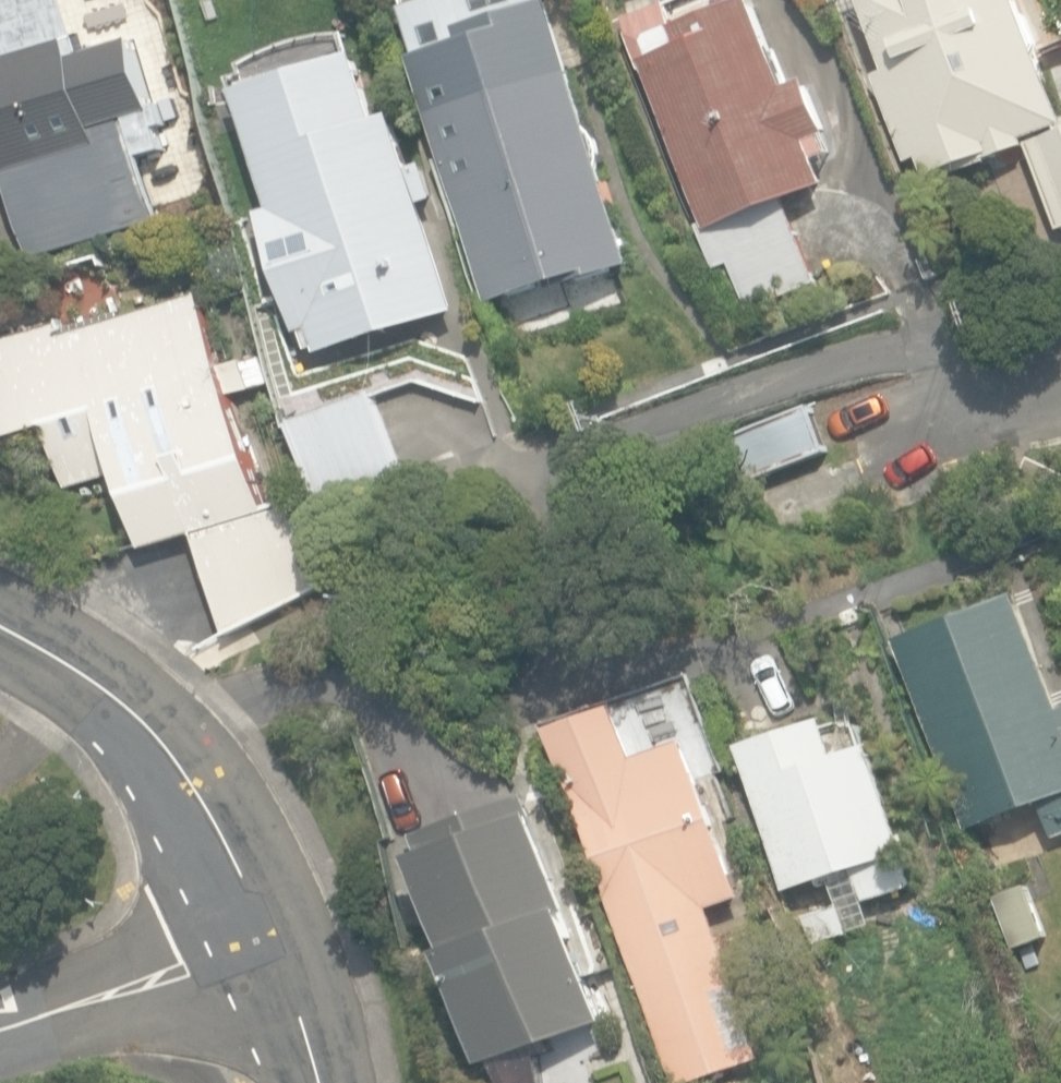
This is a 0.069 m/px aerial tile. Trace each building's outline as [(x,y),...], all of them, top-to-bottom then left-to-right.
[(2,171),(28,254),(152,216),(135,161),(164,152),(158,132),(172,127),(166,108),(153,113),(129,36),(75,53),(58,0),(0,0),(0,171),(2,171)] [(408,10),(445,0),(388,0),(390,6),(406,2),(408,10)] [(744,309),(816,283),(787,204),(830,188),(818,158),(833,152),(826,135),(832,133),(812,79),(794,86),(779,46),(775,47),(758,0),(748,0),(679,26),(670,1),(627,18),(647,70),(703,222),(696,225),(712,269),(727,263),(744,309)] [(888,72),(875,77),(906,162),(919,158),(928,182),(1028,146),(1025,137),(1060,124),(1060,107),(1039,48),(1044,46),(1033,14),(1028,16),(1022,0),(861,0),(888,72)] [(424,102),(490,305),(573,278),(575,284),(633,265),(566,58),(522,72),(513,46),(423,75),(431,100),(424,102)] [(263,212),(307,355),(455,308),(424,208),(440,203),(428,165),(417,169),(400,116),(379,123),(357,54),(235,92),(272,209),(263,212)] [(1028,145),(1059,229),(1060,229),(1060,132),(1028,145)] [(229,632),(322,586),(295,499),(272,506),(237,391),(272,380),(264,354),(227,365),(205,291),(70,332),(67,321),(0,341),(0,432),(2,438),(53,423),(72,486),(124,471),(146,545),(198,529),(229,632)] [(296,419),(325,499),(404,471),(376,390),(296,419)] [(737,433),(754,478),(829,450),(812,404),(737,433)] [(754,490),(770,534),(850,508),(830,463),(754,490)] [(1054,841),(1060,838),(1060,702),(1024,596),(898,640),(965,831),(1041,805),(1054,841)] [(668,1082),(685,1082),(762,1058),(713,906),(738,898),(686,741),(638,757),(621,706),(552,729),(668,1082)] [(789,890),(807,946),(869,927),(863,906),(911,890),(900,855),(906,853),(873,746),(838,757),(827,721),(737,749),(782,892),(789,890)] [(504,1082),(540,1082),(530,1049),(611,1025),(577,910),(570,912),(541,814),(530,817),(523,794),(412,827),(450,958),(458,956),(490,1065),(499,1063),(504,1082)] [(1007,890),(1024,945),(1050,936),(1048,929),(1053,927),(1044,899),(1038,902),(1031,882),(1007,890)]
